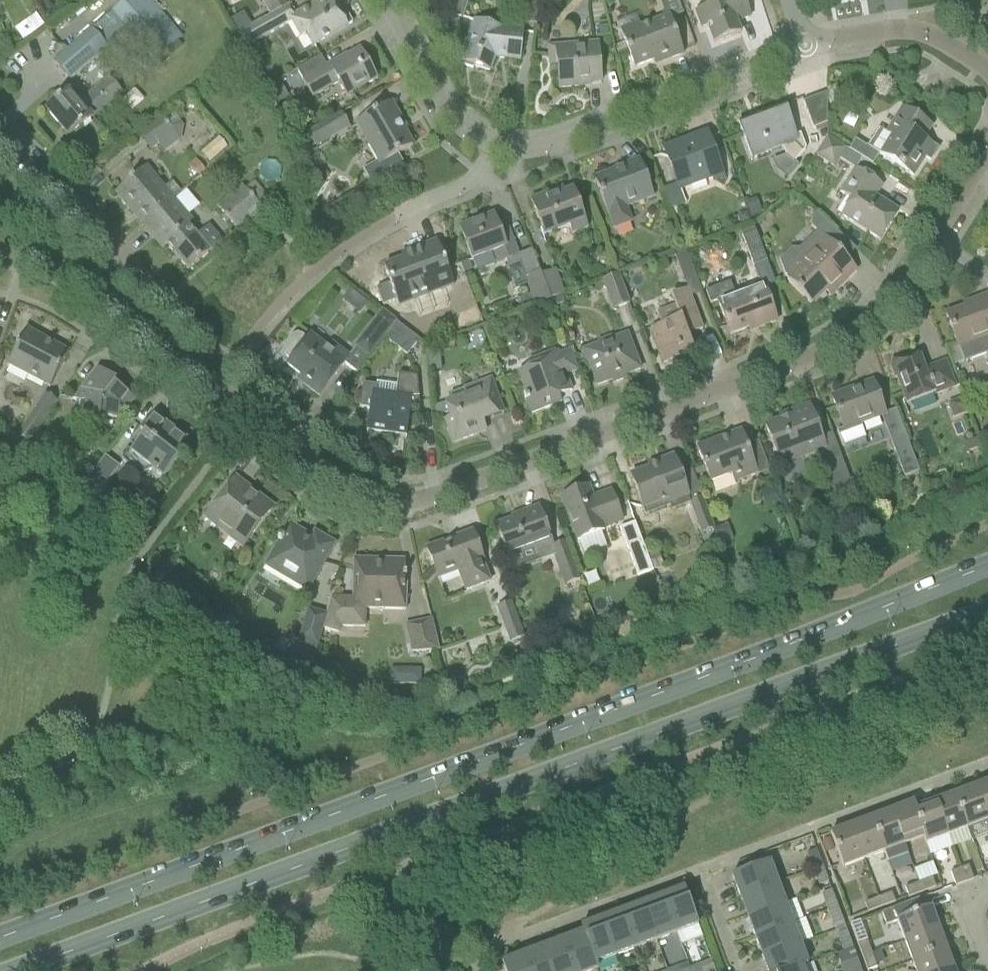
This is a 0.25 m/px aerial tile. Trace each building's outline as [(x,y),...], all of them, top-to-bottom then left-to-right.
[(54,62),(71,81),(107,50),(103,45),(125,25),(157,61),(181,40),(146,0),(130,0),(92,33),(90,30),(54,62)] [(341,6),(337,0),(322,0),(294,16),(288,5),(250,27),(236,35),(244,49),(291,22),(300,38),(305,35),(311,47),(330,37),(347,27),(352,24),(341,5),(341,6)] [(269,15),(280,9),(274,0),(260,0),(269,15)] [(468,0),(452,0),(447,14),(462,19),(468,0)] [(538,0),(523,0),(520,24),(535,26),(538,0)] [(750,17),(743,0),(718,0),(719,3),(695,12),(701,29),(707,27),(713,44),(740,34),(735,22),(750,17)] [(45,24),(57,18),(50,3),(38,8),(45,24)] [(243,14),(229,22),(236,35),(250,27),(243,14)] [(35,15),(24,23),(32,34),(43,26),(35,15)] [(683,55),(669,20),(668,16),(659,20),(640,27),(638,22),(619,29),(634,69),(660,59),(661,63),(683,55)] [(503,27),(500,30),(474,21),(462,56),(460,55),(457,65),(473,70),(474,67),(489,72),(494,58),(519,61),(523,30),(503,27)] [(607,26),(598,27),(599,35),(608,34),(607,26)] [(601,83),(599,63),(597,42),(548,48),(549,66),(556,65),(558,89),(582,87),(582,85),(601,83)] [(345,97),(377,79),(360,49),(347,56),(346,55),(326,66),(320,56),(295,71),(311,100),(338,85),(345,97)] [(277,104),(288,98),(279,83),(268,90),(277,104)] [(79,104),(69,92),(61,98),(46,111),(69,138),(84,125),(91,119),(91,118),(108,104),(96,90),(79,104)] [(826,125),(827,113),(827,93),(802,103),(809,122),(813,130),(826,125)] [(399,123),(401,122),(391,103),(356,123),(380,165),(364,174),(369,183),(369,184),(403,165),(397,155),(412,146),(399,123)] [(750,118),(738,123),(745,141),(752,160),(781,149),(784,156),(793,163),(805,149),(799,134),(796,136),(791,124),(784,105),(765,112),(767,118),(752,124),(750,118)] [(902,109),(886,133),(878,128),(867,146),(866,146),(866,147),(867,148),(861,158),(862,159),(872,165),(879,155),(912,176),(924,157),(930,161),(935,152),(930,149),(932,146),(923,140),(931,127),(902,109)] [(325,123),(307,133),(315,147),(332,138),(350,128),(342,114),(325,123)] [(149,152),(174,134),(161,116),(136,134),(149,152)] [(721,176),(712,154),(705,135),(665,150),(680,192),(721,176)] [(840,216),(862,230),(879,241),(897,212),(874,197),(882,186),(856,169),(862,159),(861,158),(827,137),(814,157),(834,169),(839,161),(853,169),(838,193),(849,201),(840,216)] [(653,199),(645,178),(638,160),(621,167),(621,169),(594,179),(613,231),(632,224),(626,209),(653,199)] [(172,182),(165,188),(147,166),(115,193),(142,225),(172,201),(181,193),(172,182)] [(261,209),(269,202),(250,180),(242,186),(241,185),(216,206),(236,230),(261,209)] [(572,189),(564,193),(562,189),(529,201),(543,238),(568,229),(570,236),(588,230),(572,189)] [(172,201),(142,225),(161,248),(165,245),(187,271),(209,252),(221,242),(208,226),(196,236),(187,226),(191,223),(185,217),(172,201)] [(740,215),(738,221),(740,226),(749,222),(746,213),(740,215)] [(493,214),(458,227),(465,246),(472,263),(492,255),(497,267),(507,262),(510,269),(521,264),(518,258),(518,255),(512,240),(505,221),(496,224),(493,214)] [(789,249),(778,260),(784,276),(788,279),(786,281),(811,307),(825,293),(829,297),(856,271),(845,259),(828,242),(837,233),(816,214),(810,219),(810,228),(821,239),(804,255),(798,250),(789,249)] [(295,218),(283,233),(292,241),(304,226),(295,218)] [(729,283),(704,292),(709,305),(717,302),(722,315),(725,324),(730,336),(758,325),(759,329),(776,322),(769,304),(764,289),(775,285),(755,232),(742,237),(760,285),(734,295),(729,283)] [(454,288),(443,260),(436,241),(409,251),(411,257),(383,267),(398,308),(454,288)] [(531,250),(518,255),(518,258),(521,264),(526,278),(523,279),(524,284),(532,306),(550,300),(541,275),(540,275),(531,250)] [(678,266),(689,262),(685,251),(674,255),(678,266)] [(550,300),(564,295),(555,270),(541,275),(550,300)] [(612,311),(629,305),(617,275),(601,282),(612,311)] [(702,330),(690,297),(687,290),(671,296),(674,307),(655,313),(659,326),(650,329),(664,364),(694,353),(687,335),(702,330)] [(945,315),(952,334),(963,364),(987,355),(987,297),(987,295),(971,301),(973,305),(945,315)] [(396,322),(383,311),(354,347),(367,358),(384,338),(383,337),(395,322),(396,322)] [(419,341),(396,322),(395,322),(383,337),(384,338),(407,356),(419,341)] [(48,389),(68,352),(26,330),(5,368),(48,389)] [(306,338),(302,336),(297,334),(292,337),(283,348),(283,353),(286,357),(289,360),(286,365),(306,380),(303,384),(319,397),(346,363),(344,362),(348,356),(331,343),(327,348),(309,335),(306,338)] [(640,370),(633,351),(627,334),(611,339),(610,337),(596,342),(597,345),(582,350),(596,387),(611,381),(612,384),(626,379),(625,376),(640,370)] [(564,373),(557,355),(556,350),(527,361),(530,368),(518,373),(526,397),(523,398),(525,401),(531,414),(551,406),(550,401),(559,398),(558,397),(571,392),(564,373)] [(935,366),(924,370),(919,357),(907,361),(902,357),(892,361),(890,367),(905,408),(945,393),(935,366)] [(124,412),(134,399),(96,370),(73,400),(85,403),(83,418),(118,422),(119,412),(124,412)] [(419,401),(417,377),(398,374),(396,386),(376,383),(376,386),(362,384),(359,408),(369,410),(366,431),(406,436),(411,402),(419,401)] [(451,401),(433,408),(436,417),(446,414),(448,419),(441,422),(445,431),(448,430),(453,443),(480,433),(478,428),(481,422),(482,422),(503,414),(496,395),(490,379),(449,395),(451,401)] [(884,415),(879,401),(872,382),(831,397),(843,430),(836,432),(841,447),(865,438),(860,424),(884,415)] [(953,418),(968,412),(962,399),(948,404),(953,418)] [(825,451),(815,425),(808,406),(788,413),(789,417),(765,426),(780,468),(825,451)] [(28,446),(45,420),(32,412),(15,437),(28,446)] [(173,434),(167,429),(153,414),(141,430),(144,432),(132,447),(130,445),(121,456),(121,459),(121,461),(140,476),(148,467),(163,479),(178,461),(174,458),(187,441),(175,431),(173,434)] [(757,475),(748,450),(741,431),(696,448),(710,484),(732,476),(734,483),(757,475)] [(918,472),(905,438),(890,444),(903,477),(918,472)] [(968,453),(982,448),(979,439),(964,444),(968,453)] [(95,498),(118,468),(104,457),(81,487),(95,498)] [(649,469),(630,476),(637,495),(643,511),(644,516),(669,507),(671,511),(689,504),(690,504),(688,499),(688,497),(680,475),(673,457),(655,463),(656,466),(649,469)] [(855,495),(845,470),(841,458),(824,465),(837,502),(855,495)] [(242,547),(273,508),(235,478),(204,518),(242,547)] [(610,492),(591,499),(587,488),(561,498),(577,541),(604,531),(604,532),(623,525),(610,492)] [(773,491),(762,494),(766,507),(776,504),(773,491)] [(535,547),(551,541),(538,507),(520,513),(522,517),(495,527),(506,557),(512,573),(540,562),(535,547)] [(708,515),(695,520),(700,533),(713,528),(708,515)] [(804,520),(796,523),(800,534),(812,530),(809,523),(804,520)] [(634,523),(619,528),(627,550),(637,577),(640,575),(642,574),(649,572),(652,571),(646,555),(642,545),(634,523)] [(314,534),(311,538),(289,526),(264,569),(306,593),(333,545),(314,534)] [(490,583),(478,551),(471,532),(453,539),(454,540),(443,544),(443,543),(426,549),(438,581),(457,574),(464,593),(490,583)] [(565,585),(579,581),(565,542),(551,547),(565,585)] [(657,551),(646,555),(652,571),(663,567),(657,551)] [(403,560),(382,560),(353,559),(352,599),(330,599),(325,615),(321,629),(338,633),(340,627),(364,627),(365,609),(405,610),(406,574),(403,573),(403,560)] [(559,611),(558,616),(561,622),(567,623),(574,618),(575,613),(571,607),(566,607),(559,611)] [(306,609),(297,641),(298,641),(299,641),(316,646),(321,629),(325,615),(306,609)] [(409,643),(411,653),(438,651),(431,620),(416,623),(420,641),(409,643)] [(509,644),(524,639),(518,625),(503,630),(509,644)] [(299,641),(298,641),(297,641),(294,643),(288,663),(290,666),(288,671),(308,676),(316,646),(299,641)] [(405,674),(405,684),(420,685),(420,670),(410,670),(405,674)] [(983,785),(981,780),(974,782),(987,821),(987,783),(983,785)] [(987,821),(974,782),(965,786),(966,791),(955,795),(968,829),(987,821)] [(940,795),(933,797),(947,837),(968,829),(955,795),(942,800),(940,795)] [(913,804),(910,805),(923,840),(925,845),(947,837),(933,797),(924,801),(926,806),(915,810),(913,804)] [(910,805),(899,809),(897,804),(890,806),(905,847),(923,840),(910,805)] [(883,814),(871,819),(884,854),(887,862),(891,873),(912,866),(907,855),(905,847),(890,806),(881,809),(883,814)] [(871,819),(859,824),(857,819),(849,822),(864,862),(884,854),(871,819)] [(843,869),(864,862),(849,822),(841,825),(843,829),(830,834),(843,869)] [(828,838),(820,841),(824,853),(833,849),(828,838)] [(811,870),(822,866),(817,852),(806,856),(811,870)] [(777,883),(776,881),(769,863),(731,876),(739,897),(777,883)] [(817,888),(828,884),(822,866),(811,870),(817,888)] [(932,879),(924,881),(919,866),(912,868),(918,884),(921,893),(935,888),(932,879)] [(973,880),(973,879),(968,866),(959,870),(964,883),(973,880)] [(955,887),(964,883),(959,870),(950,873),(955,887)] [(746,917),(784,903),(777,883),(739,897),(746,917)] [(907,898),(921,893),(918,884),(904,889),(907,898)] [(677,934),(697,926),(683,889),(663,897),(677,934)] [(827,911),(837,907),(830,891),(821,894),(827,911)] [(881,908),(894,903),(891,894),(877,898),(881,908)] [(656,942),(677,934),(663,897),(642,904),(656,942)] [(866,913),(881,908),(877,898),(863,904),(866,913)] [(918,900),(881,914),(886,927),(897,923),(904,942),(943,928),(940,920),(935,922),(930,909),(922,912),(918,900)] [(754,938),(792,924),(784,903),(746,917),(754,938)] [(636,950),(656,942),(642,904),(622,912),(636,950)] [(833,927),(843,923),(837,907),(827,911),(833,927)] [(616,958),(636,950),(622,912),(601,920),(616,958)] [(596,965),(616,958),(601,920),(581,927),(597,970),(596,965)] [(762,959),(800,944),(792,924),(754,938),(762,959)] [(597,970),(581,927),(580,927),(583,933),(563,941),(574,970),(595,970),(597,970)] [(941,938),(946,936),(943,928),(904,942),(912,962),(945,950),(941,938)] [(846,933),(836,936),(838,940),(842,952),(852,948),(846,933)] [(563,941),(542,948),(550,970),(574,970),(563,941)] [(862,958),(871,954),(867,941),(857,944),(862,958)] [(808,965),(800,944),(762,959),(767,970),(791,970),(808,965)] [(542,948),(522,956),(527,970),(550,970),(542,948)] [(950,962),(945,950),(912,962),(915,970),(951,970),(958,968),(955,960),(950,962)] [(866,970),(876,968),(871,954),(862,958),(866,970)] [(522,956),(501,963),(504,970),(527,970),(522,956)] [(840,965),(842,970),(854,970),(860,969),(856,959),(840,965)]
